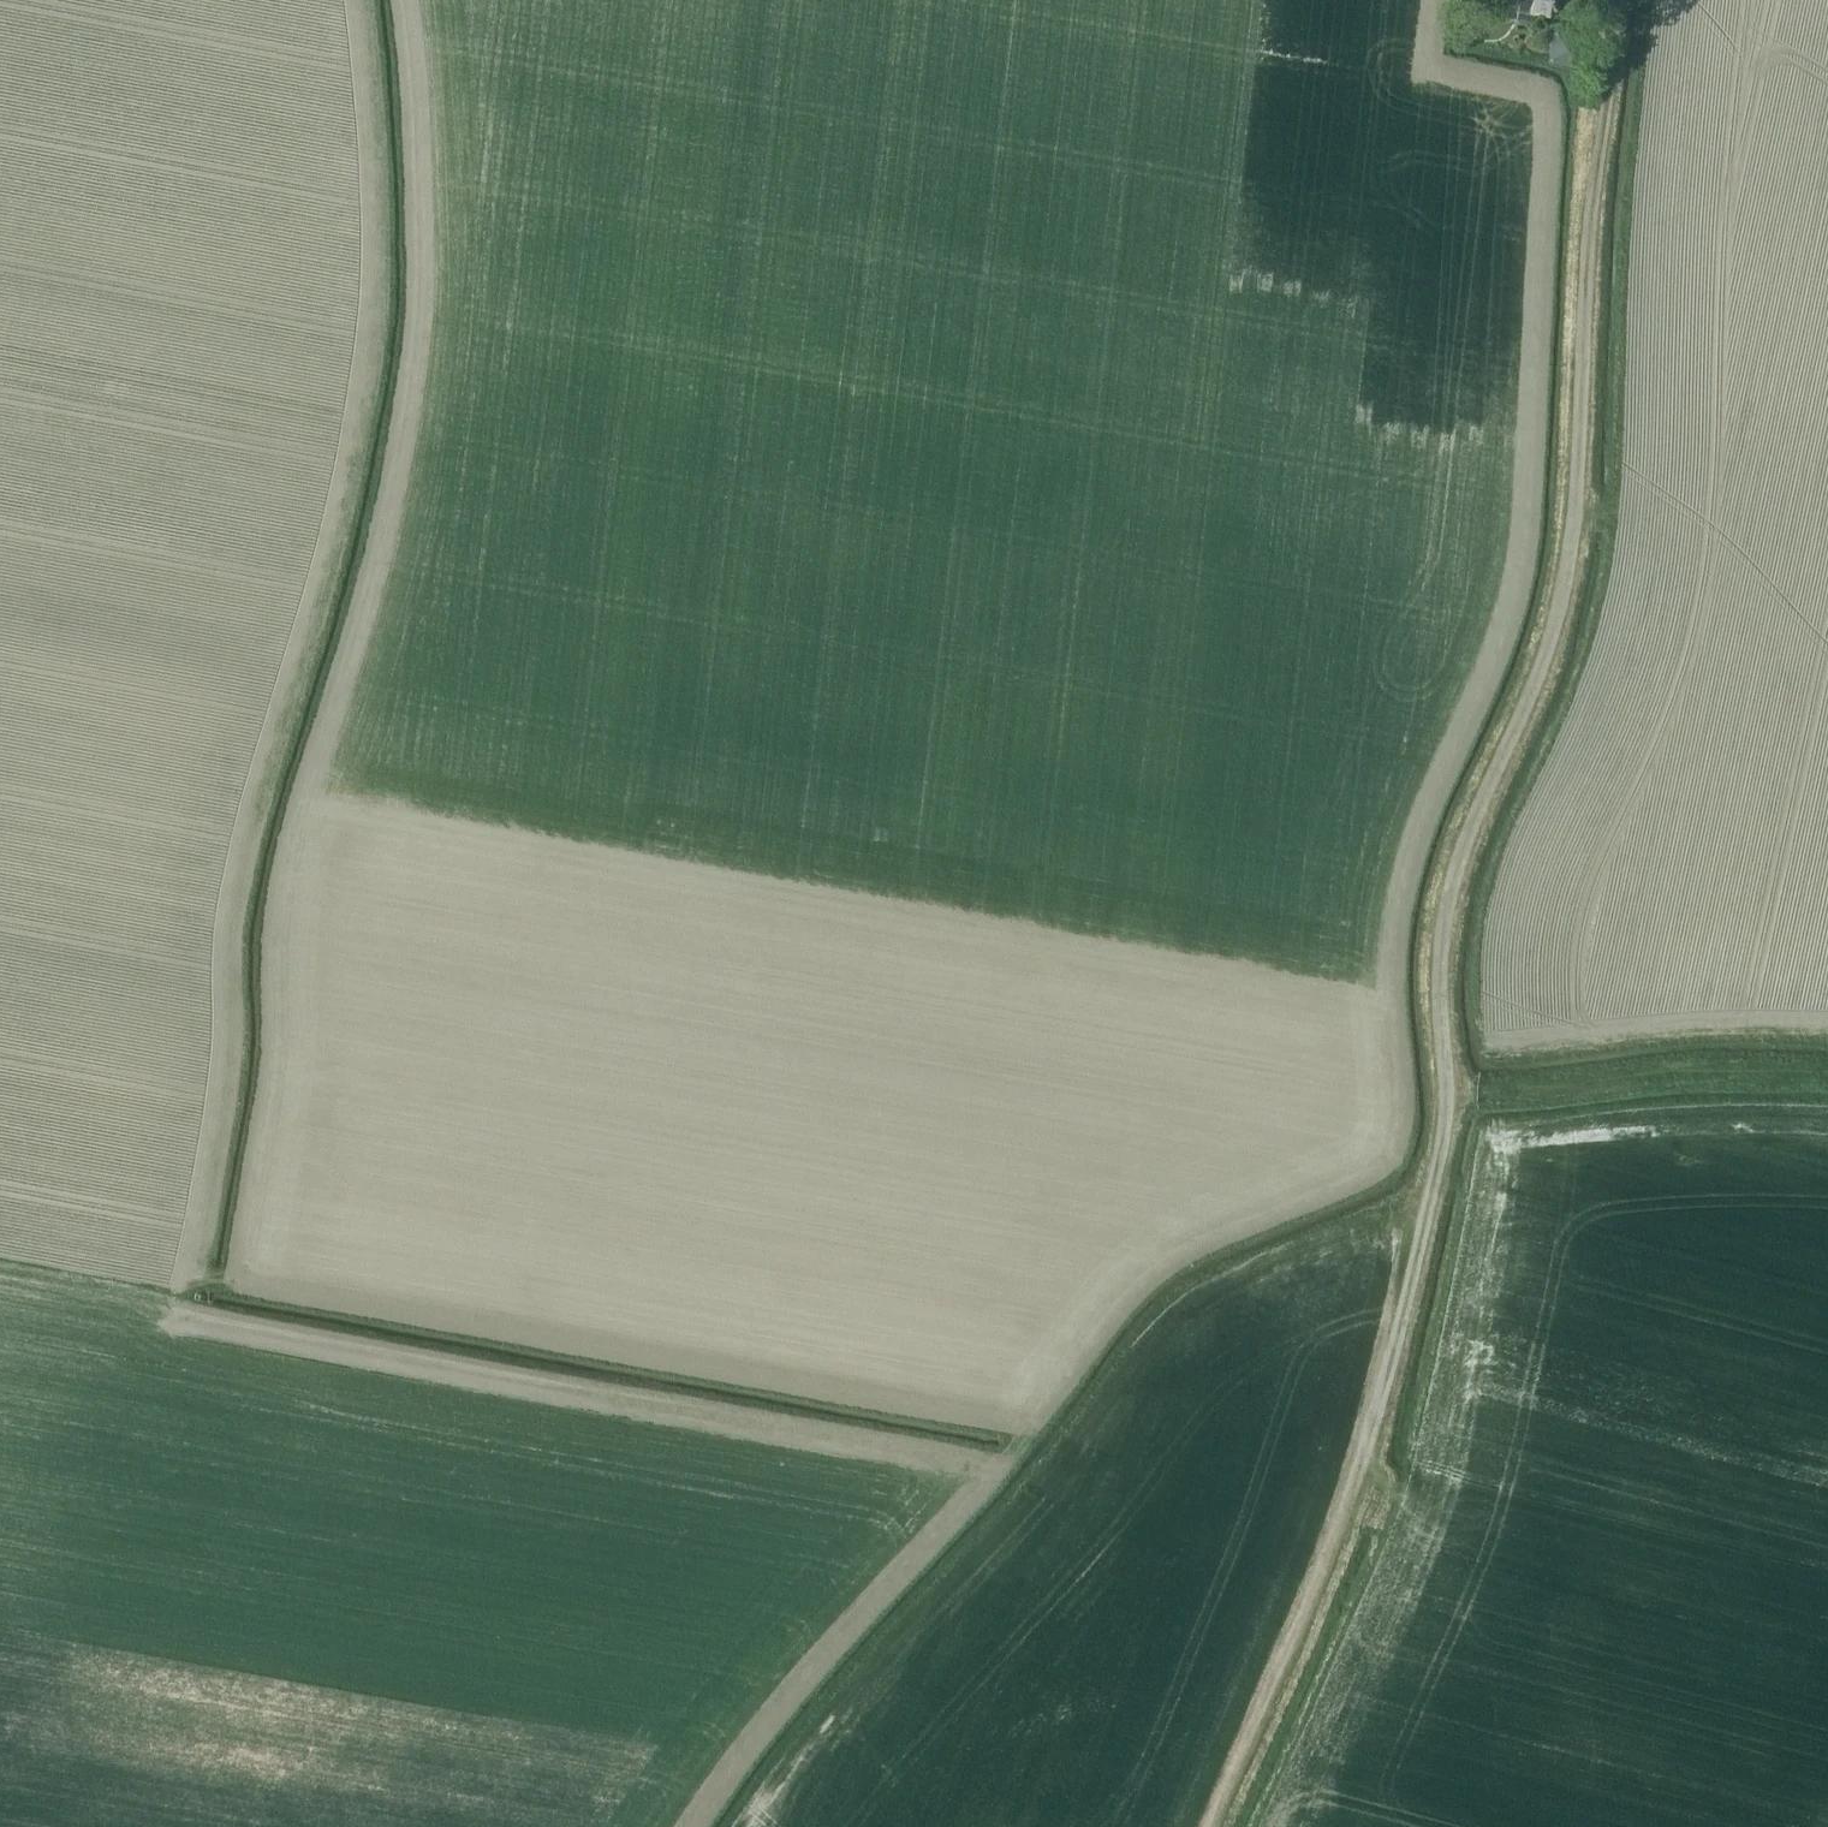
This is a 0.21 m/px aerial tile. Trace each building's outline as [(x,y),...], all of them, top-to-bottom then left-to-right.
[(1504,1),(1518,4),(1516,17),(1519,23),(1532,25),(1534,13),(1542,14),(1543,8),(1549,9),(1550,0),(1505,0),(1504,1)] [(1587,35),(1558,30),(1553,62),(1581,67),(1587,35)]
